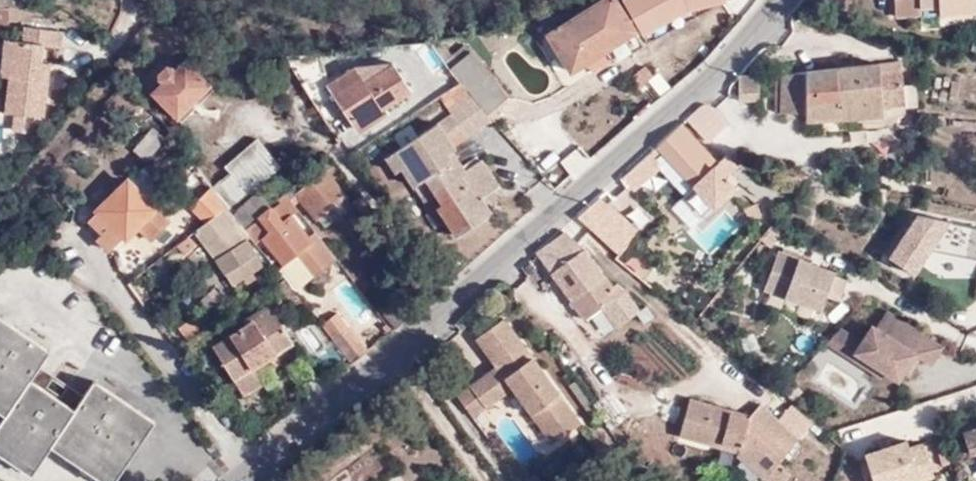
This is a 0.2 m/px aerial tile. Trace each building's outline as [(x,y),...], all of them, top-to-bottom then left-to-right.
[(586,63),(627,36),(634,32),(615,0),(601,0),(547,35),(570,74),(586,63)] [(639,29),(684,2),(693,0),(622,0),(639,29)] [(895,17),(922,16),(921,7),(940,5),(940,13),(975,10),(975,0),(895,0),(895,17)] [(9,27),(10,8),(7,8),(0,8),(0,26),(9,27)] [(39,72),(40,62),(42,46),(59,48),(62,32),(25,28),(24,43),(6,40),(1,79),(10,80),(7,115),(43,119),(48,73),(39,72)] [(627,36),(586,63),(591,72),(633,46),(627,36)] [(490,120),(493,124),(498,119),(492,111),(507,98),(468,52),(447,70),(456,81),(458,84),(469,95),(490,120)] [(285,57),(317,104),(331,94),(358,133),(385,115),(382,110),(410,90),(392,65),(364,84),(354,69),(326,87),(323,82),(318,53),(285,57)] [(199,65),(191,56),(174,71),(169,68),(166,68),(158,76),(159,79),(163,83),(153,94),(177,119),(208,86),(195,71),(199,65)] [(49,63),(40,62),(39,72),(48,73),(49,63)] [(772,75),(740,77),(740,101),(759,99),(759,84),(782,83),(782,113),(806,114),(806,120),(883,113),(883,105),(904,103),(902,74),(879,75),(878,63),(817,71),(772,75)] [(437,73),(427,101),(456,81),(447,70),(445,67),(437,73)] [(651,77),(644,67),(632,77),(640,87),(651,77)] [(458,84),(446,92),(451,98),(443,103),(447,110),(469,95),(458,84)] [(464,139),(490,120),(469,95),(447,110),(450,115),(447,117),(460,133),(464,139)] [(704,103),(686,118),(707,141),(726,122),(710,104),(704,103)] [(436,125),(447,142),(460,133),(447,117),(436,125)] [(683,198),(689,205),(703,195),(724,179),(732,173),(739,165),(728,154),(719,165),(679,124),(655,145),(661,151),(695,188),(693,189),(691,189),(683,198)] [(425,179),(429,184),(454,169),(445,156),(450,153),(453,150),(447,142),(436,125),(397,150),(406,164),(401,167),(402,168),(414,187),(425,179)] [(148,126),(130,150),(144,161),(162,138),(148,126)] [(226,207),(243,230),(254,220),(242,207),(240,209),(237,204),(279,168),(256,141),(225,168),(230,175),(213,192),(221,201),(226,207)] [(655,145),(621,176),(633,192),(662,167),(655,158),(661,151),(655,145)] [(396,172),(402,168),(401,167),(406,164),(397,150),(386,158),(396,172)] [(454,169),(460,166),(450,153),(445,156),(454,169)] [(284,194),(293,205),(301,199),(316,218),(343,196),(328,176),(336,169),(328,158),(284,194)] [(454,169),(429,184),(433,192),(442,205),(437,209),(446,222),(456,237),(487,217),(487,216),(490,213),(484,205),(480,207),(476,202),(492,191),(498,187),(480,161),(463,172),(458,175),(454,169)] [(463,172),(460,166),(454,169),(458,175),(463,172)] [(703,195),(689,205),(701,219),(734,189),(724,179),(703,195)] [(103,237),(99,240),(108,250),(122,236),(125,239),(136,227),(150,241),(167,224),(128,182),(97,210),(100,213),(90,222),(103,237)] [(213,192),(212,190),(206,195),(213,207),(221,201),(213,192)] [(496,197),(492,191),(476,202),(480,207),(484,205),(496,197)] [(442,205),(433,192),(422,199),(440,226),(446,222),(437,209),(442,205)] [(254,220),(270,206),(259,193),(242,207),(254,220)] [(259,236),(281,262),(293,252),(311,275),(334,257),(313,231),(305,237),(288,215),(295,209),(293,205),(284,194),(270,206),(254,220),(243,230),(248,236),(252,241),(259,236)] [(343,196),(316,218),(324,229),(352,206),(343,196)] [(597,197),(579,215),(587,225),(609,205),(597,197)] [(761,214),(755,203),(744,209),(750,220),(761,214)] [(587,225),(620,256),(640,232),(615,209),(609,205),(587,225)] [(226,207),(196,231),(233,285),(261,265),(244,240),(248,236),(243,230),(226,207)] [(544,259),(585,318),(617,294),(611,285),(617,280),(607,265),(601,271),(574,235),(544,259)] [(763,289),(819,310),(824,296),(836,300),(786,256),(776,252),(763,289)] [(786,256),(836,300),(844,280),(832,276),(832,273),(786,256)] [(639,277),(617,258),(607,265),(617,280),(611,285),(617,294),(639,277)] [(255,323),(272,311),(268,305),(249,317),(255,323)] [(255,323),(277,352),(292,343),(272,311),(255,323)] [(880,339),(905,361),(908,363),(913,355),(929,365),(941,345),(885,311),(874,329),(871,327),(869,330),(880,339)] [(318,324),(349,363),(351,361),(364,351),(334,312),(318,324)] [(242,321),(245,328),(255,323),(249,317),(242,321)] [(92,382),(74,411),(30,381),(48,352),(0,319),(0,403),(9,409),(0,423),(0,443),(35,468),(54,439),(115,480),(153,423),(92,382)] [(197,330),(190,319),(177,329),(184,340),(197,330)] [(492,347),(495,351),(515,337),(502,320),(476,339),(486,353),(492,347)] [(251,368),(277,352),(255,323),(245,328),(214,349),(244,396),(262,385),(251,368)] [(826,342),(880,377),(883,371),(854,353),(860,343),(838,329),(826,342)] [(883,371),(897,380),(908,363),(905,361),(880,339),(869,330),(860,343),(854,353),(883,371)] [(496,368),(494,369),(509,390),(512,388),(520,398),(547,379),(515,337),(495,351),(501,360),(495,366),(496,368)] [(486,353),(488,356),(495,351),(492,347),(486,353)] [(488,356),(495,366),(501,360),(495,351),(488,356)] [(486,357),(494,369),(496,368),(495,366),(488,356),(486,357)] [(494,369),(470,387),(484,408),(509,390),(494,369)] [(547,379),(520,398),(552,443),(579,423),(547,379)] [(470,387),(457,397),(472,417),(484,408),(470,387)] [(796,409),(778,393),(764,409),(782,425),(796,409)] [(764,409),(758,404),(747,417),(745,421),(729,416),(730,412),(688,400),(679,435),(735,452),(738,448),(766,473),(762,480),(763,480),(779,480),(786,473),(776,463),(797,439),(782,425),(764,409)] [(745,421),(747,417),(730,412),(729,416),(745,421)] [(961,432),(967,455),(975,452),(975,428),(961,432)] [(906,442),(864,456),(872,480),(910,480),(916,479),(917,480),(926,480),(933,479),(923,445),(908,450),(906,442)] [(732,455),(762,480),(766,473),(738,448),(735,452),(732,455)]
